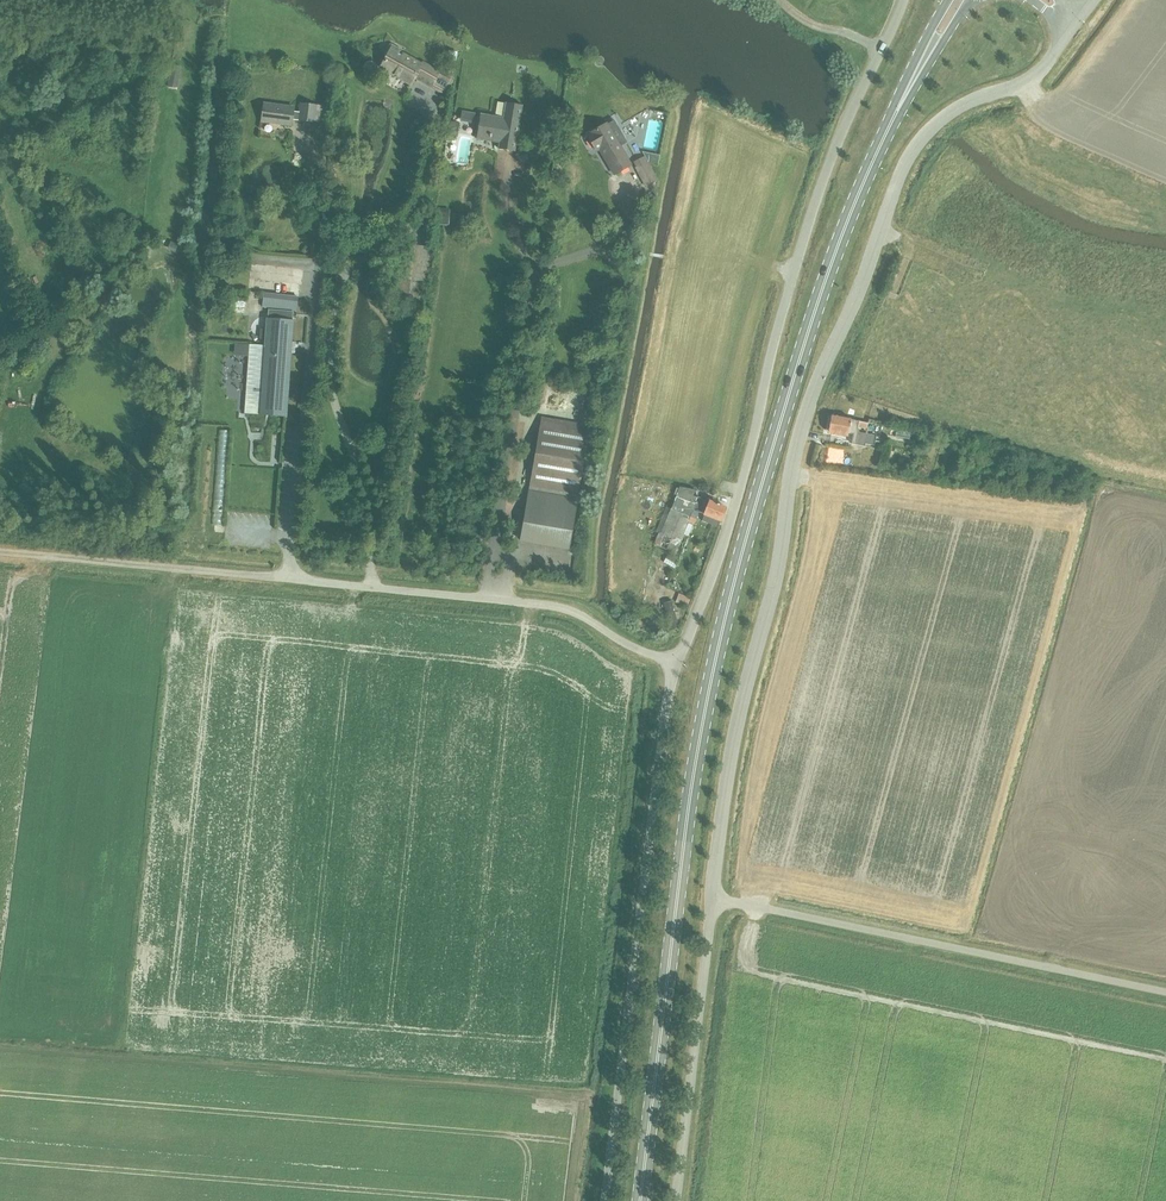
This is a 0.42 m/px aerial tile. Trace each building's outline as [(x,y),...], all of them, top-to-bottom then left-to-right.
[(386,56),(381,67),(411,84),(415,76),(430,85),(443,91),(450,78),(438,71),(421,61),(420,65),(401,54),(402,52),(401,49),(392,44),(389,44),(384,53),(385,56),(386,56)] [(450,50),(449,60),(456,61),(457,51),(450,50)] [(170,65),(167,86),(176,87),(179,66),(170,65)] [(293,106),(263,102),(261,119),(291,124),(292,117),(326,122),(328,107),(301,103),(300,112),(292,110),(293,106)] [(514,150),(522,104),(505,102),(503,117),(480,113),(475,138),(499,142),(498,147),(514,150)] [(606,122),(587,134),(594,146),(599,143),(603,151),(602,151),(614,173),(630,164),(620,145),(626,142),(614,120),(607,123),(606,122)] [(451,122),(449,136),(456,137),(459,123),(451,122)] [(644,157),(633,163),(646,187),(657,181),(644,157)] [(437,210),(436,225),(448,226),(449,211),(437,210)] [(418,214),(413,224),(431,229),(432,213),(418,214)] [(171,242),(169,248),(176,251),(178,245),(171,242)] [(297,296),(263,294),(262,307),(268,308),(265,346),(250,344),(244,413),(285,417),(293,320),(295,320),(297,296)] [(237,308),(248,308),(248,297),(237,297),(237,308)] [(831,417),(828,435),(846,439),(847,433),(853,435),(851,444),(865,447),(866,444),(874,445),(876,436),(867,435),(867,434),(864,433),(864,434),(858,433),(859,429),(857,429),(857,427),(865,429),(864,433),(867,434),(868,427),(867,427),(867,424),(831,417)] [(541,419),(520,541),(569,549),(577,499),(589,427),(541,419)] [(896,430),(894,437),(909,440),(910,433),(896,430)] [(668,507),(653,544),(674,552),(685,526),(687,521),(694,524),(699,511),(703,513),(701,520),(715,526),(718,519),(720,520),(725,507),(696,496),(696,497),(692,496),(695,489),(679,486),(671,508),(668,507)] [(665,558),(662,564),(674,569),(677,563),(665,558)]
